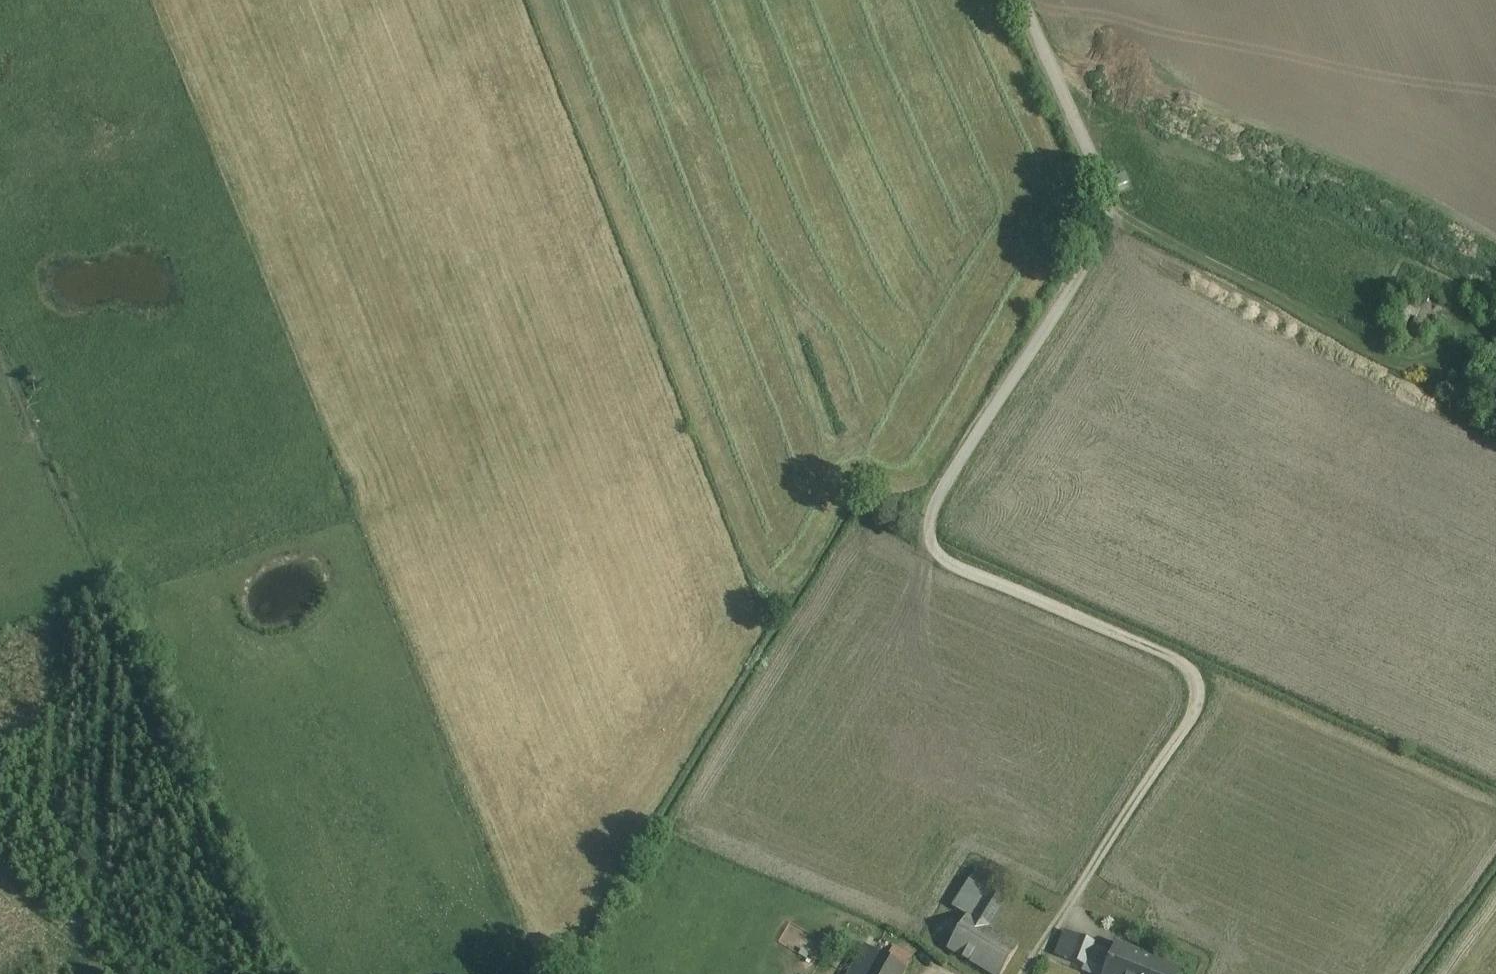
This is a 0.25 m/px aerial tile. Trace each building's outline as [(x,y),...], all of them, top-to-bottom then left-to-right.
[(965,914),(994,930),(1017,895),(978,869),(953,906),(965,914)] [(965,914),(945,952),(986,973),(1003,973),(1020,944),(994,930),(965,914)] [(1073,959),(1082,936),(1068,931),(1059,953),(1073,959)] [(1087,961),(1107,969),(1114,953),(1094,945),(1096,942),(1082,936),(1073,959),(1086,964),(1087,961)] [(1118,944),(1114,953),(1107,969),(1106,973),(1174,973),(1177,968),(1118,944)] [(912,965),(916,956),(896,948),(892,956),(912,965)] [(880,954),(872,969),(863,964),(857,973),(907,973),(910,970),(880,954)]
